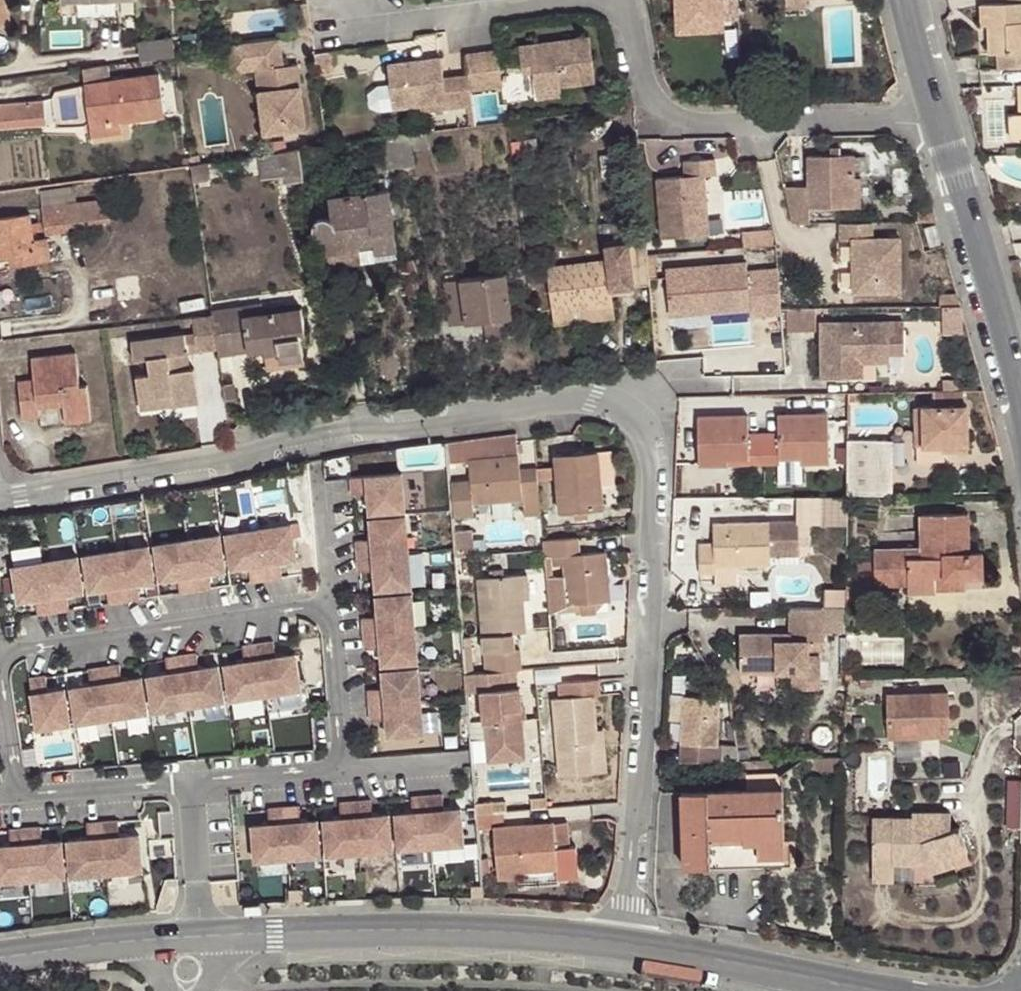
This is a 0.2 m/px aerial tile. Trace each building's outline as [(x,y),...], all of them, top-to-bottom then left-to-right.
[(9,24),(7,0),(0,0),(0,25),(9,24)] [(675,32),(722,30),(722,19),(682,21),(681,0),(674,0),(675,32)] [(682,21),(722,19),(721,0),(681,0),(682,21)] [(787,10),(807,9),(807,0),(787,0),(787,10)] [(999,68),(1020,67),(1020,2),(981,4),(981,25),(988,24),(990,53),(999,53),(999,68)] [(517,44),(520,65),(531,63),(532,71),(535,88),(559,86),(594,81),(588,35),(517,44)] [(284,64),(281,36),(248,41),(251,68),(257,67),(265,132),(307,126),(303,95),(297,96),(295,86),(301,85),(298,62),(284,64)] [(251,68),(248,41),(231,42),(235,71),(251,68)] [(498,51),(465,55),(467,76),(470,92),(502,88),(498,51)] [(470,92),(467,76),(444,79),(441,57),(388,63),(393,108),(420,104),(446,100),(446,108),(471,105),(470,92)] [(531,63),(520,65),(521,73),(532,71),(531,63)] [(92,67),(82,68),(84,82),(110,79),(108,65),(92,67)] [(110,79),(84,82),(90,125),(122,120),(164,115),(158,73),(110,79)] [(560,95),(559,86),(535,88),(536,98),(560,95)] [(0,103),(0,128),(45,124),(43,98),(0,103)] [(446,100),(420,104),(422,112),(446,108),(446,100)] [(1009,113),(1010,135),(1020,135),(1020,113),(1009,113)] [(122,120),(90,125),(92,136),(124,132),(122,120)] [(411,134),(382,138),(386,168),(414,165),(413,150),(411,134)] [(536,138),(520,140),(521,152),(538,149),(536,138)] [(520,140),(509,141),(511,154),(521,152),(520,140)] [(310,162),(308,148),(299,149),(301,163),(310,162)] [(301,163),(299,149),(258,155),(262,179),(283,176),(284,184),(304,180),(301,163)] [(808,184),(783,184),(792,220),(811,221),(811,207),(854,208),(854,179),(854,154),(808,154),(808,184)] [(684,175),(655,177),(660,237),(707,234),(703,174),(715,174),(714,158),(684,160),(684,175)] [(222,160),(207,162),(210,178),(224,175),(222,160)] [(207,162),(191,165),(193,180),(210,178),(207,162)] [(862,178),(854,179),(854,208),(862,207),(862,178)] [(368,183),(369,191),(378,190),(376,181),(368,183)] [(42,207),(76,202),(73,185),(40,190),(42,207)] [(378,190),(369,191),(328,197),(331,219),(327,216),(323,216),(318,218),(314,221),(312,227),(313,231),(314,234),(317,237),(319,239),(325,240),(327,253),(359,248),(358,244),(374,241),(375,253),(396,250),(392,218),(389,199),(388,189),(378,190)] [(401,197),(389,199),(392,218),(403,217),(401,197)] [(108,198),(100,199),(102,218),(110,217),(108,198)] [(102,218),(100,199),(76,202),(42,207),(46,234),(69,231),(68,222),(102,218)] [(9,257),(18,256),(19,264),(50,260),(47,238),(34,240),(30,214),(0,217),(0,258),(9,257)] [(873,239),(874,222),(841,221),(840,239),(852,239),(851,292),(899,293),(899,239),(873,239)] [(935,228),(926,231),(931,248),(940,245),(935,228)] [(359,248),(327,253),(329,265),(376,258),(375,253),(374,241),(358,244),(359,248)] [(607,259),(547,267),(552,313),(613,305),(611,289),(648,284),(646,253),(644,241),(605,245),(607,259)] [(18,256),(9,257),(10,265),(19,264),(18,256)] [(781,314),(781,308),(778,269),(746,272),(745,262),(664,269),(667,308),(710,304),(710,312),(749,308),(750,317),(781,314)] [(484,320),(511,316),(505,272),(444,281),(449,325),(484,320)] [(261,303),(211,310),(212,315),(217,348),(217,354),(247,349),(248,352),(263,348),(264,353),(277,351),(278,360),(301,356),(299,336),(304,336),(301,308),(262,313),(261,303)] [(710,304),(667,308),(668,315),(710,312),(710,304)] [(945,305),(946,332),(964,331),(963,304),(945,305)] [(613,305),(552,313),(553,325),(614,317),(613,305)] [(217,348),(212,315),(191,318),(194,334),(130,343),(132,361),(146,359),(149,376),(135,377),(138,401),(171,396),(173,407),(199,403),(194,369),(190,369),(182,371),(180,354),(188,353),(217,348)] [(513,333),(511,316),(484,320),(486,337),(513,333)] [(847,353),(887,352),(887,321),(818,321),(819,376),(847,376),(847,353)] [(308,363),(304,336),(299,336),(301,356),(278,360),(277,351),(264,353),(266,369),(308,363)] [(39,415),(38,407),(37,401),(62,398),(63,405),(64,414),(90,412),(87,384),(79,385),(75,352),(32,356),(35,377),(18,380),(23,416),(39,415)] [(887,361),(887,352),(847,353),(847,376),(859,375),(859,362),(887,361)] [(190,369),(188,353),(180,354),(182,371),(190,369)] [(222,384),(225,399),(235,398),(232,383),(222,384)] [(963,405),(963,388),(943,389),(943,406),(933,406),(916,407),(916,445),(942,444),(942,450),(967,450),(967,405),(963,405)] [(943,389),(933,389),(933,406),(943,406),(943,389)] [(171,396),(138,401),(139,411),(173,407),(171,396)] [(37,401),(38,407),(63,405),(62,398),(37,401)] [(91,419),(90,412),(64,414),(65,422),(91,419)] [(699,464),(727,463),(727,457),(748,457),(749,463),(780,462),(780,456),(801,456),(801,462),(829,461),(828,413),(779,414),(779,432),(748,433),(748,414),(698,415),(699,464)] [(524,514),(540,512),(537,473),(520,475),(520,467),(516,431),(492,435),(446,442),(448,462),(469,461),(471,481),(449,482),(452,516),(473,514),(472,502),(522,497),(524,514)] [(848,438),(848,493),(886,492),(886,440),(848,438)] [(942,444),(916,445),(916,458),(942,458),(942,450),(942,444)] [(597,451),(600,486),(614,485),(611,450),(597,451)] [(597,451),(555,454),(560,511),(603,507),(600,486),(597,451)] [(537,473),(537,466),(520,467),(520,475),(537,473)] [(369,511),(404,508),(401,471),(350,476),(351,492),(367,491),(369,511)] [(875,549),(875,571),(875,584),(908,584),(909,591),(935,591),(935,588),(935,573),(943,573),(943,575),(964,575),(981,575),(981,553),(968,554),(967,513),(920,514),(920,549),(875,549)] [(356,554),(407,550),(404,514),(369,517),(371,538),(355,539),(356,554)] [(799,520),(714,522),(714,543),(699,543),(700,571),(715,572),(715,565),(738,565),(770,565),(769,556),(799,555),(799,520)] [(257,527),(265,578),(280,576),(278,560),(295,557),(289,522),(257,527)] [(249,580),(265,578),(257,527),(225,532),(230,567),(247,565),(249,580)] [(207,571),(224,568),(219,533),(186,538),(194,589),(209,587),(207,571)] [(545,576),(548,615),(567,604),(609,601),(605,551),(579,553),(577,536),(542,539),(544,556),(551,555),(552,566),(562,565),(562,574),(553,575),(545,576)] [(194,589),(186,538),(154,543),(159,578),(176,576),(179,591),(194,589)] [(136,582),(153,579),(148,544),(115,549),(123,600),(138,598),(136,582)] [(108,602),(123,600),(115,549),(83,554),(88,589),(105,587),(108,602)] [(373,569),(375,588),(410,586),(407,550),(356,554),(358,570),(373,569)] [(82,590),(76,555),(44,560),(52,611),(67,609),(65,593),(82,590)] [(544,556),(545,576),(553,575),(552,566),(551,555),(544,556)] [(52,611),(44,560),(12,565),(17,600),(34,597),(37,613),(52,611)] [(470,561),(463,561),(464,574),(471,574),(470,561)] [(738,565),(715,565),(715,572),(715,586),(738,585),(738,565)] [(494,569),(495,577),(503,576),(503,568),(494,569)] [(875,571),(846,571),(846,584),(875,584),(875,571)] [(964,588),(964,575),(943,575),(943,573),(935,573),(935,588),(964,588)] [(485,672),(510,670),(522,669),(520,648),(515,649),(514,633),(526,632),(523,599),(521,575),(503,576),(495,577),(477,578),(485,672)] [(875,584),(846,584),(846,601),(875,601),(875,584)] [(363,632),(414,628),(411,592),(376,595),(377,615),(361,617),(363,632)] [(822,603),(789,602),(789,627),(789,634),(776,633),(776,627),(739,627),(738,654),(775,654),(775,667),(791,667),(790,682),(818,683),(818,648),(810,649),(810,645),(821,644),(821,635),(822,635),(822,603)] [(381,663),(417,660),(414,628),(363,632),(364,648),(380,646),(381,663)] [(462,638),(465,674),(473,673),(470,636),(462,638)] [(257,642),(265,693),(300,688),(294,653),(275,656),(272,640),(257,642)] [(229,698),(265,693),(257,642),(241,645),(244,660),(224,663),(229,698)] [(180,654),(188,705),(223,699),(218,664),(198,668),(195,652),(180,654)] [(152,710),(188,705),(180,654),(165,656),(167,672),(147,675),(152,710)] [(738,666),(775,667),(775,654),(738,654),(738,666)] [(103,666),(111,717),(146,711),(141,676),(121,679),(118,664),(103,666)] [(70,687),(75,722),(111,717),(103,666),(88,668),(90,684),(70,687)] [(369,704),(420,699),(417,667),(382,670),(383,687),(367,688),(369,704)] [(845,668),(845,679),(856,678),(856,668),(845,668)] [(465,674),(467,692),(481,691),(486,743),(524,740),(522,717),(521,708),(519,687),(512,688),(510,670),(485,672),(473,673),(465,674)] [(36,728),(69,723),(64,688),(47,691),(44,675),(28,677),(36,728)] [(600,693),(598,678),(557,681),(559,697),(552,698),(559,776),(595,772),(592,741),(598,741),(597,729),(594,694),(600,693)] [(886,694),(888,738),(949,736),(948,691),(886,694)] [(717,761),(720,696),(685,694),(682,762),(717,761)] [(387,735),(423,732),(420,699),(369,704),(370,719),(386,718),(387,735)] [(592,741),(595,772),(607,771),(603,729),(597,729),(598,741),(592,741)] [(814,773),(843,773),(844,757),(814,757),(814,773)] [(747,790),(783,788),(782,772),(747,774),(747,790)] [(1020,825),(1020,776),(1010,776),(1009,825),(1020,825)] [(785,863),(783,788),(747,790),(681,792),(683,867),(785,863)] [(426,794),(430,845),(463,843),(460,808),(443,809),(441,793),(426,794)] [(430,845),(426,794),(411,796),(412,811),(395,813),(398,848),(430,845)] [(531,809),(546,807),(545,795),(530,797),(531,809)] [(354,800),(359,851),(391,849),(389,814),(371,815),(370,799),(354,800)] [(326,854),(359,851),(354,800),(339,802),(340,818),(323,819),(326,854)] [(475,803),(476,814),(491,812),(491,803),(490,801),(475,803)] [(491,803),(491,812),(507,811),(506,801),(491,803)] [(283,806),(287,857),(320,855),(317,819),(300,821),(298,805),(283,806)] [(254,860),(287,857),(283,806),(267,807),(269,823),(252,825),(254,860)] [(476,814),(478,828),(493,827),(491,812),(476,814)] [(952,857),(967,852),(959,828),(950,830),(950,813),(913,812),(913,817),(874,817),(872,879),(894,880),(894,862),(914,862),(914,857),(927,858),(932,871),(954,864),(952,857)] [(117,820),(102,821),(106,872),(141,869),(139,834),(118,836),(117,820)] [(553,822),(555,846),(570,845),(568,820),(553,822)] [(106,872),(102,821),(86,822),(87,838),(67,840),(70,875),(106,872)] [(558,877),(579,875),(576,845),(570,845),(555,846),(553,822),(493,827),(497,877),(517,875),(516,870),(557,867),(558,877)] [(24,827),(28,879),(64,876),(61,840),(41,842),(39,826),(24,827)] [(24,827),(9,829),(10,845),(0,846),(0,881),(28,879),(24,827)] [(970,859),(967,852),(952,857),(954,864),(970,859)] [(290,869),(289,858),(260,860),(261,871),(290,869)] [(178,883),(177,877),(165,878),(156,905),(157,909),(170,908),(178,883)] [(289,902),(301,902),(301,891),(288,891),(289,902)] [(244,918),(261,917),(260,908),(244,909),(244,918)]
